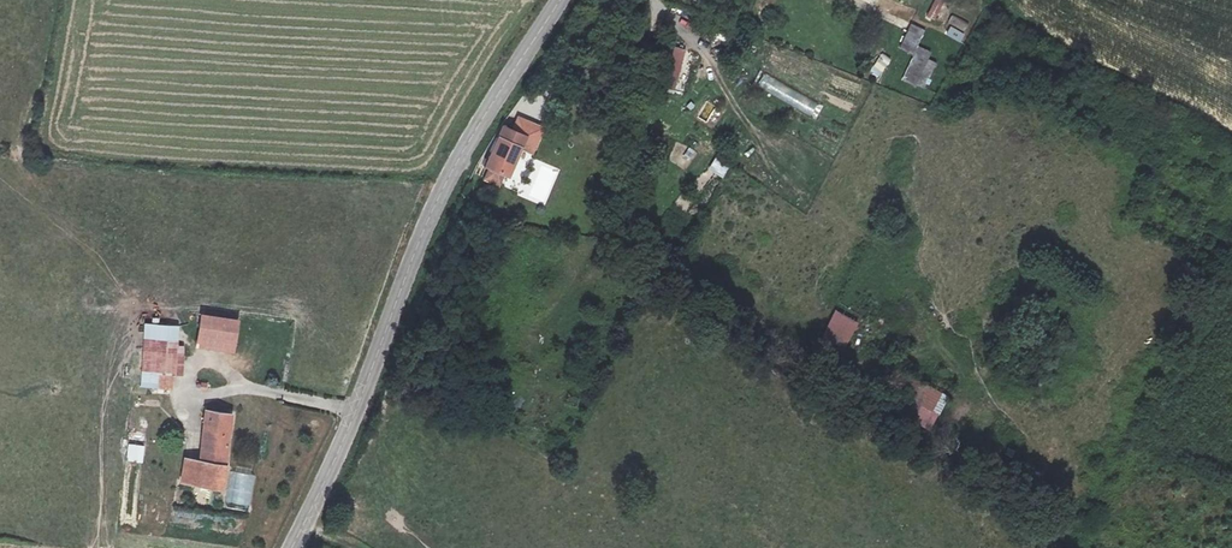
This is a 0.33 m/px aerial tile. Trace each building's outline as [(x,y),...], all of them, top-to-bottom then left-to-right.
[(944,0),(933,0),(926,18),(936,22),(944,0)] [(951,15),(948,23),(964,30),(968,22),(951,15)] [(914,54),(902,80),(924,90),(936,62),(929,59),(932,52),(918,46),(925,30),(910,24),(900,48),(914,54)] [(685,50),(665,43),(656,77),(675,85),(685,50)] [(880,53),(870,72),(881,77),(891,58),(880,53)] [(794,94),(789,102),(811,113),(815,105),(794,94)] [(527,160),(535,138),(512,129),(507,142),(497,138),(485,168),(490,170),(485,181),(498,187),(503,175),(507,177),(516,156),(527,160)] [(245,317),(201,310),(196,345),(238,353),(245,317)] [(844,354),(858,322),(834,311),(820,343),(844,354)] [(140,372),(156,373),(169,374),(179,375),(182,354),(142,351),(140,372)] [(155,387),(156,373),(140,372),(139,386),(155,387)] [(169,374),(156,373),(155,387),(166,389),(169,374)] [(932,431),(948,396),(916,382),(901,417),(932,431)] [(198,460),(196,484),(220,488),(230,412),(204,409),(198,460)] [(127,461),(144,462),(146,445),(128,443),(127,461)] [(179,482),(196,484),(198,460),(182,458),(179,482)] [(247,511),(256,476),(232,470),(223,505),(247,511)]
